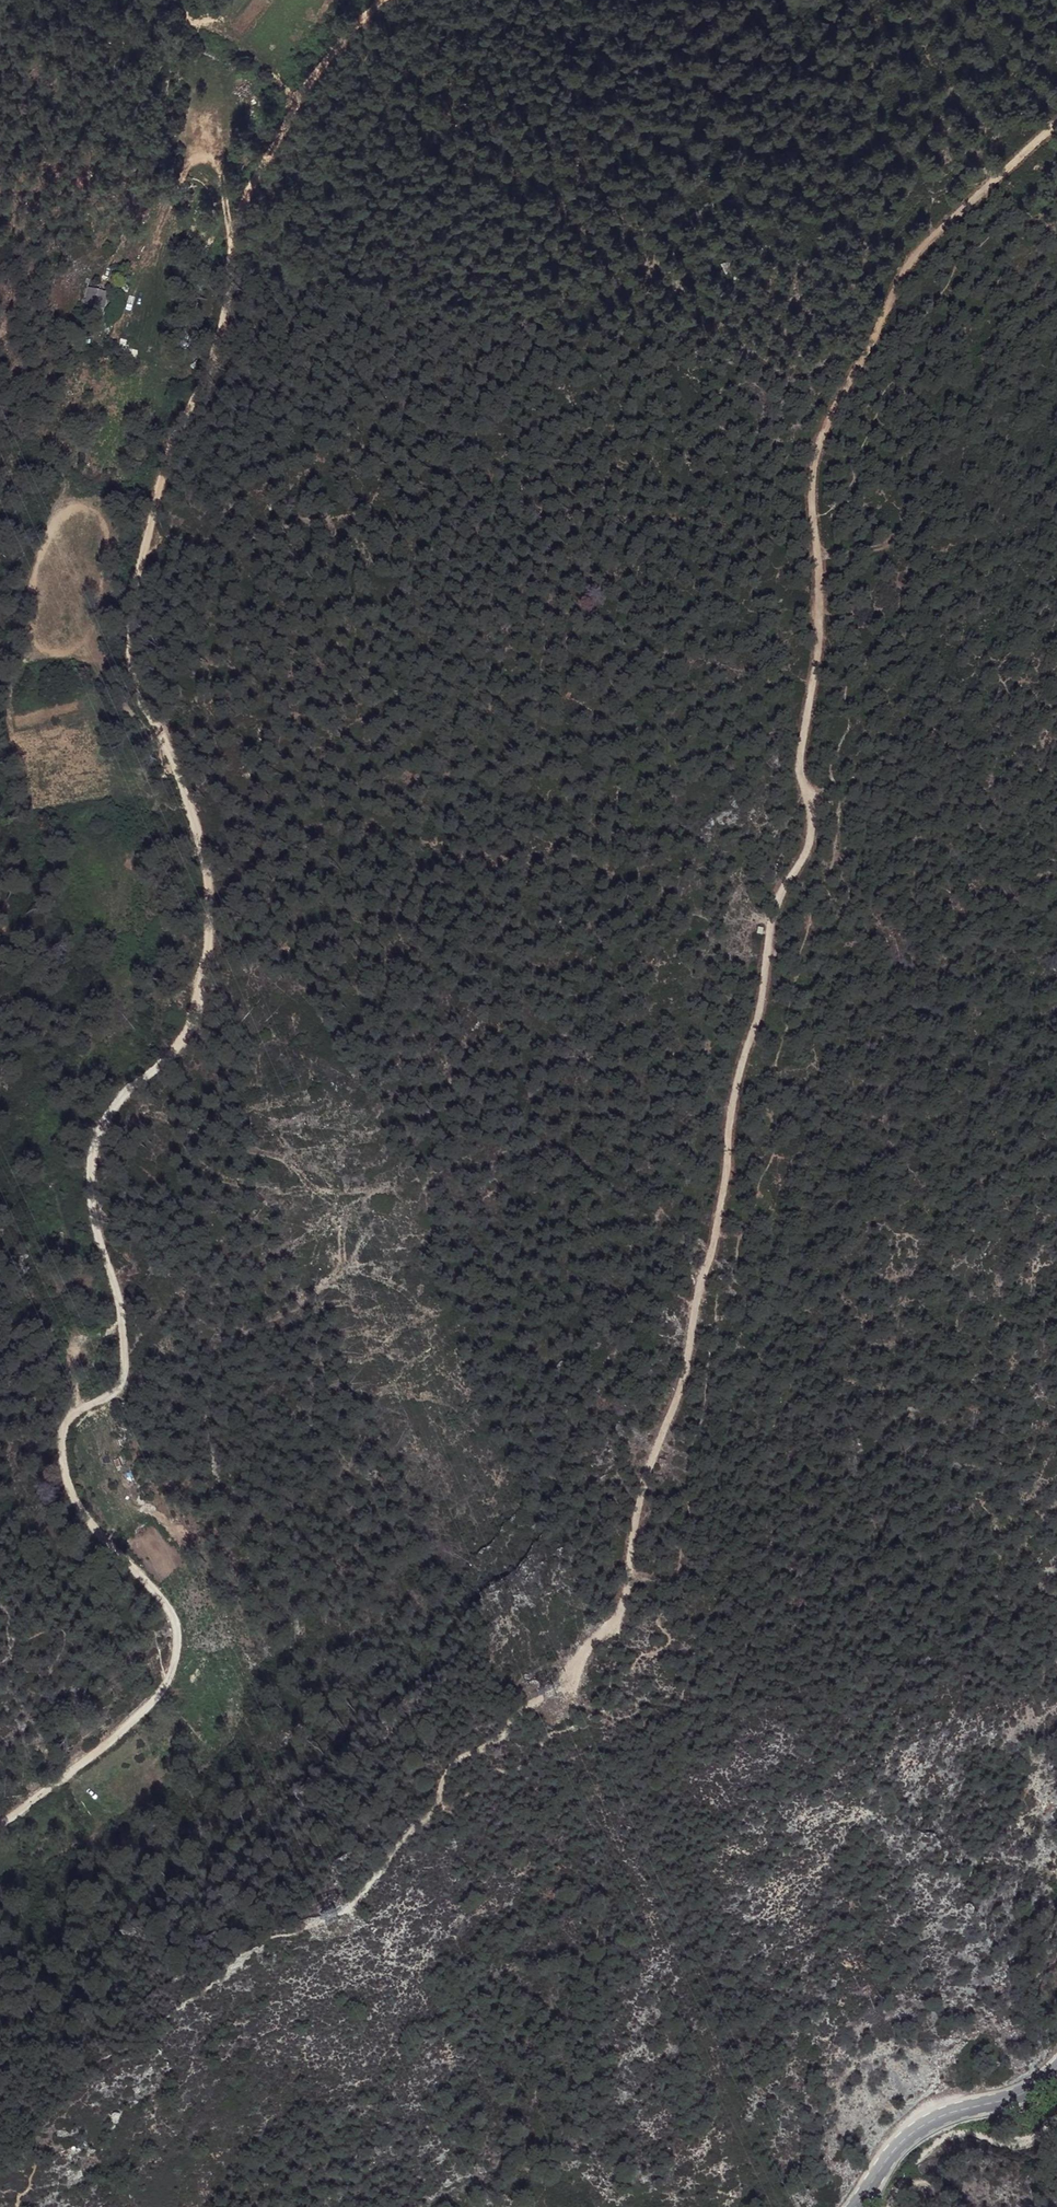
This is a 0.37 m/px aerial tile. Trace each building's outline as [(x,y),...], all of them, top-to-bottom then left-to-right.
[(83,307),(106,311),(110,289),(87,285),(83,307)]
